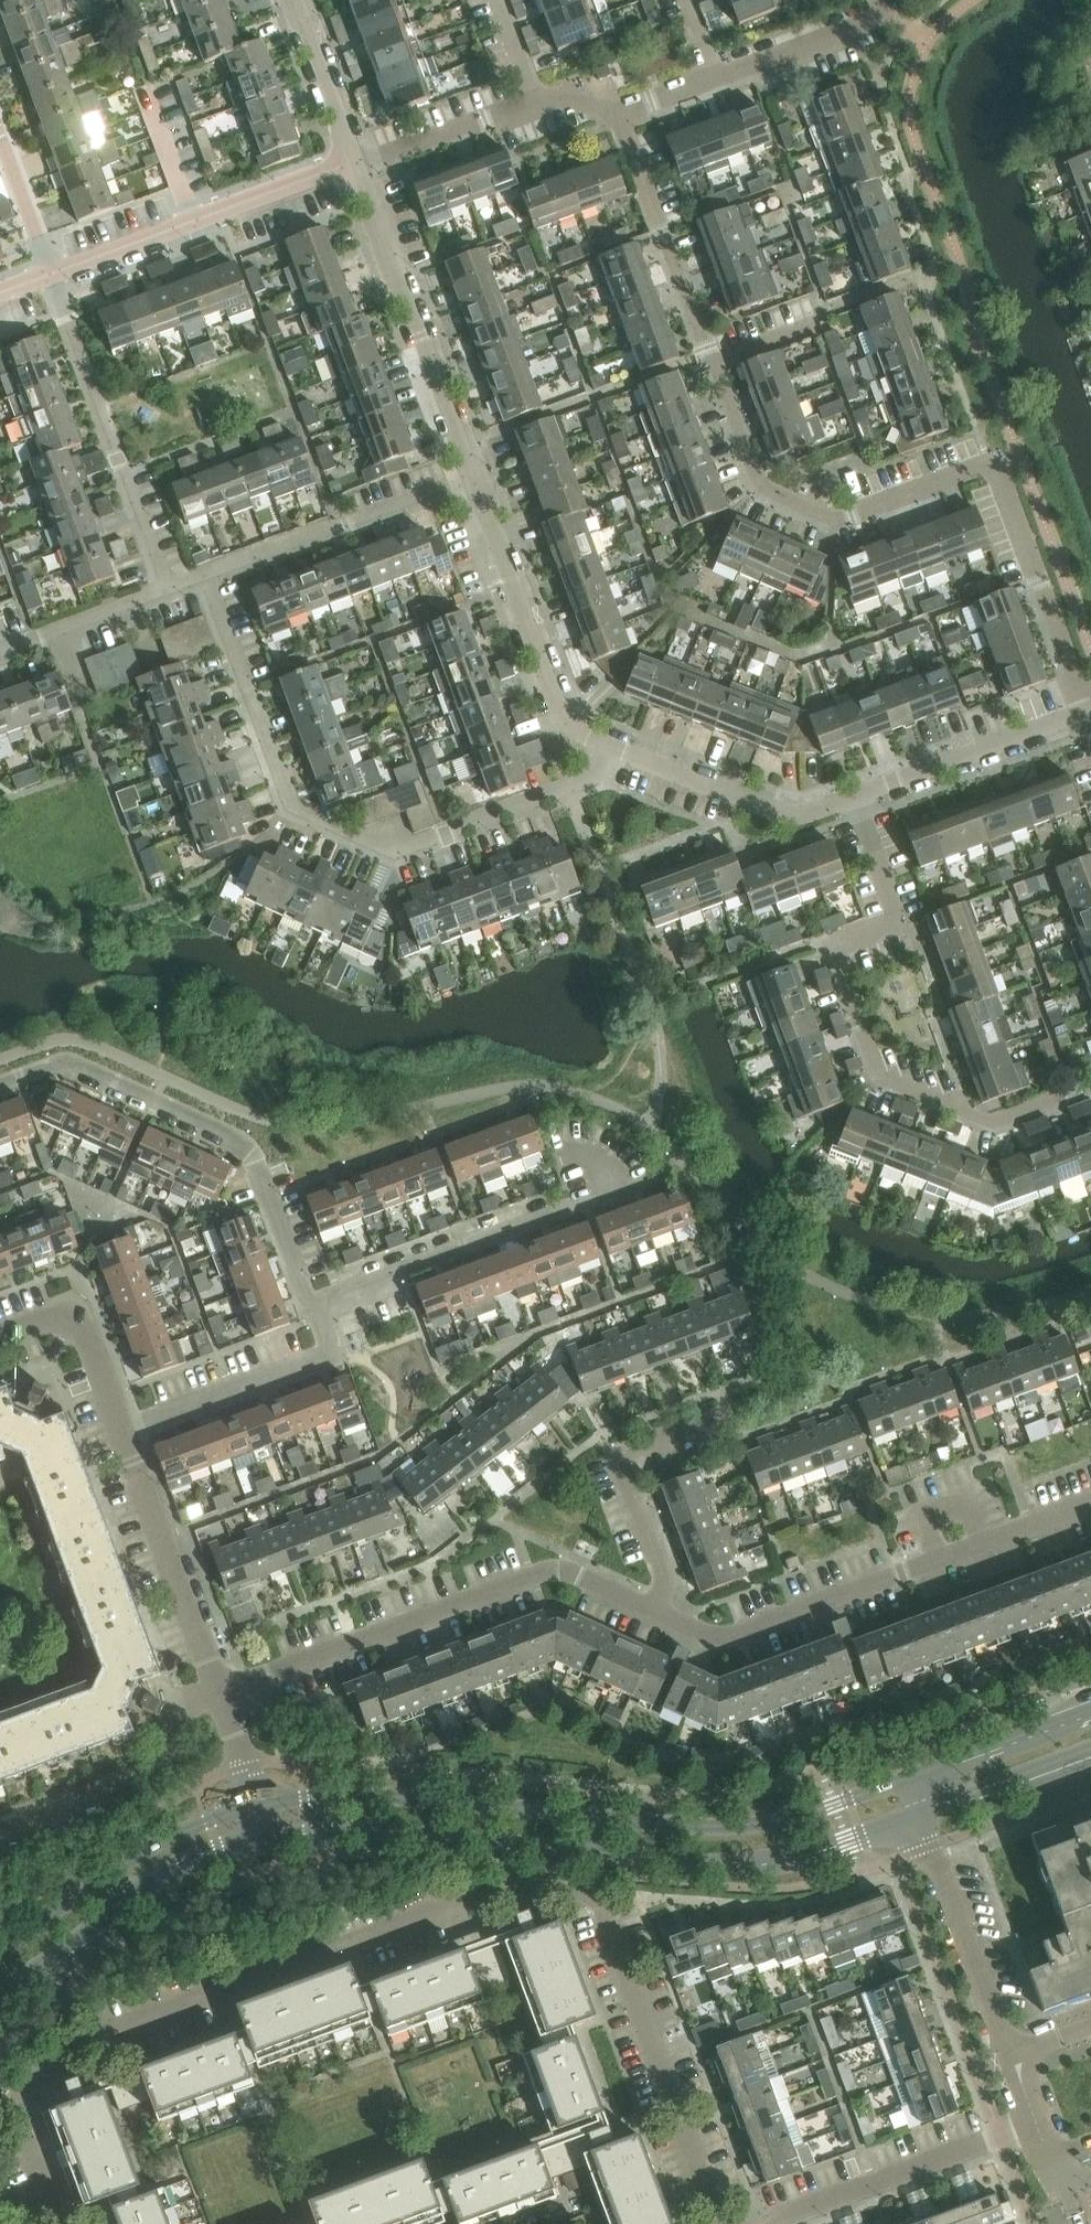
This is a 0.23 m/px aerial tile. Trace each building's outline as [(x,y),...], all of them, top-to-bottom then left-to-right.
[(5,23),(62,2),(61,0),(0,0),(0,8),(5,23)] [(221,0),(180,0),(185,14),(221,0)] [(185,14),(194,38),(230,25),(221,0),(185,14)] [(357,25),(405,8),(402,0),(347,0),(357,25)] [(545,15),(586,0),(540,0),(545,15)] [(545,15),(552,33),(599,16),(593,0),(586,0),(545,15)] [(731,7),(738,26),(786,9),(783,0),(750,0),(731,7)] [(702,4),(706,16),(715,13),(711,1),(702,4)] [(5,23),(14,47),(50,34),(45,20),(66,13),(62,2),(5,23)] [(141,21),(135,4),(124,8),(130,25),(141,21)] [(523,4),(514,7),(519,20),(527,17),(523,4)] [(411,25),(405,8),(357,25),(363,43),(411,25)] [(720,26),(715,13),(706,16),(711,29),(720,26)] [(599,16),(552,33),(559,51),(605,34),(599,16)] [(331,20),(336,33),(344,30),(340,17),(331,20)] [(230,25),(194,38),(204,65),(225,57),(225,56),(240,51),(240,50),(230,25)] [(363,43),(370,61),(418,43),(411,25),(363,43)] [(522,30),(527,42),(536,39),(531,27),(522,30)] [(344,30),(336,33),(341,46),(349,43),(344,30)] [(23,72),(80,51),(76,41),(55,49),(50,34),(14,47),(23,72)] [(136,41),(142,57),(153,53),(147,37),(136,41)] [(536,39),(527,42),(532,55),(540,52),(536,39)] [(234,81),(270,67),(261,42),(240,50),(240,51),(225,56),(225,57),(234,81)] [(370,61),(376,78),(424,60),(418,43),(370,61)] [(23,72),(32,97),(68,84),(63,70),(84,62),(80,51),(23,72)] [(344,55),(349,69),(357,66),(352,52),(344,55)] [(153,53),(142,57),(148,74),(160,70),(153,53)] [(485,58),(473,62),(480,85),(492,81),(485,58)] [(376,78),(383,97),(431,79),(424,60),(376,78)] [(357,66),(349,69),(354,81),(362,78),(357,66)] [(599,81),(600,81),(611,76),(607,66),(595,71),(599,81)] [(243,105),(279,92),(270,67),(234,81),(243,105)] [(431,79),(383,97),(389,115),(438,97),(431,79)] [(175,84),(181,100),(193,96),(187,80),(175,84)] [(42,122),(99,101),(95,91),(74,98),(68,84),(32,97),(42,122)] [(357,91),(362,105),(371,101),(366,87),(357,91)] [(810,128),(820,124),(858,110),(849,87),(801,105),(810,128)] [(252,130),(288,117),(279,92),(243,105),(252,130)] [(193,96),(181,100),(188,116),(199,112),(193,96)] [(42,122),(51,147),(87,134),(81,119),(102,112),(99,101),(42,122)] [(371,101),(362,105),(367,117),(375,113),(371,101)] [(734,114),(748,152),(772,143),(757,105),(734,114)] [(858,110),(820,124),(829,147),(867,133),(858,110)] [(748,152),(734,114),(712,122),(726,160),(748,152)] [(288,117),(252,130),(262,158),(258,159),(263,172),(301,157),(297,145),(299,144),(288,117)] [(729,167),(726,160),(712,122),(689,130),(703,169),(706,175),(729,167)] [(777,127),(782,139),(794,134),(789,122),(777,127)] [(194,133),(200,150),(211,146),(205,129),(194,133)] [(703,169),(689,130),(666,139),(680,178),(703,169)] [(867,133),(829,147),(837,169),(875,155),(867,133)] [(60,172),(116,151),(112,140),(92,147),(87,134),(51,147),(60,172)] [(782,139),(786,150),(798,146),(794,134),(782,139)] [(211,146),(200,150),(206,166),(217,162),(211,146)] [(504,149),(480,158),(494,196),(518,187),(504,149)] [(60,172),(69,196),(105,183),(100,169),(120,161),(116,151),(60,172)] [(877,180),(877,181),(884,179),(875,155),(837,169),(829,172),(837,194),(838,193),(845,190),(846,192),(877,180)] [(1080,188),(1090,184),(1090,155),(1070,162),(1080,188)] [(457,166),(471,204),(494,196),(480,158),(457,166)] [(612,159),(589,168),(603,206),(626,197),(612,159)] [(457,166),(435,174),(449,212),(471,204),(457,166)] [(794,171),(798,183),(810,179),(806,167),(794,171)] [(567,176),(580,214),(603,206),(589,168),(567,176)] [(452,221),(449,212),(435,174),(411,183),(428,229),(452,221)] [(758,180),(762,191),(774,186),(770,175),(758,180)] [(567,176),(544,184),(558,222),(580,214),(567,176)] [(798,183),(802,194),(814,190),(810,179),(798,183)] [(762,191),(758,180),(746,184),(751,195),(762,191)] [(886,203),(877,181),(877,180),(846,192),(845,190),(838,193),(848,217),(886,203)] [(110,197),(105,183),(69,196),(79,223),(135,202),(130,190),(110,197)] [(534,231),(558,222),(544,184),(520,193),(534,231)] [(1080,188),(1089,214),(1090,213),(1090,184),(1080,188)] [(725,192),(714,196),(718,207),(729,203),(725,192)] [(706,212),(718,207),(714,196),(702,200),(706,212)] [(13,209),(9,200),(0,204),(0,214),(13,209)] [(886,203),(848,217),(856,239),(894,225),(886,203)] [(0,214),(0,216),(3,223),(16,218),(13,209),(0,214)] [(705,247),(743,233),(734,209),(696,223),(705,247)] [(772,215),(777,227),(788,223),(783,211),(772,215)] [(777,227),(772,215),(760,219),(765,231),(777,227)] [(801,235),(815,229),(811,217),(796,223),(801,235)] [(516,219),(504,223),(509,235),(520,231),(516,219)] [(497,240),(509,235),(504,223),(492,228),(497,240)] [(894,225),(856,239),(864,261),(902,247),(894,225)] [(293,267),(332,252),(324,229),(284,244),(293,267)] [(801,235),(805,246),(820,241),(815,229),(801,235)] [(624,230),(613,234),(617,244),(628,240),(624,230)] [(748,231),(743,233),(705,247),(713,269),(757,252),(748,231)] [(605,249),(617,244),(613,234),(602,238),(605,249)] [(471,236),(459,240),(463,252),(475,248),(471,236)] [(463,252),(459,240),(448,244),(452,256),(463,252)] [(214,245),(203,249),(208,260),(219,256),(214,245)] [(599,259),(608,282),(645,268),(637,245),(599,259)] [(579,246),(568,250),(572,261),(583,257),(579,246)] [(864,288),(873,285),(911,271),(902,247),(864,261),(855,265),(864,288)] [(517,253),(521,264),(533,260),(529,248),(517,253)] [(196,264),(208,260),(203,249),(192,253),(196,264)] [(561,265),(572,261),(568,250),(557,254),(561,265)] [(445,265),(454,290),(492,275),(483,251),(445,265)] [(757,252),(713,269),(721,291),(770,273),(761,251),(757,252)] [(301,288),(340,274),(332,252),(293,267),(301,288)] [(789,259),(793,271),(804,267),(800,255),(789,259)] [(793,271),(789,259),(777,264),(782,276),(793,271)] [(533,260),(521,264),(526,276),(537,271),(533,260)] [(170,261),(159,265),(163,276),(174,272),(170,261)] [(818,279),(832,273),(828,262),(813,267),(818,279)] [(152,280),(163,276),(159,265),(147,269),(152,280)] [(236,265),(212,273),(226,311),(229,320),(253,311),(236,265)] [(245,272),(249,283),(261,279),(256,268),(245,272)] [(654,290),(645,268),(608,282),(616,304),(654,290)] [(189,281),(202,319),(226,311),(212,273),(189,281)] [(778,296),(770,273),(721,291),(730,314),(778,296)] [(818,279),(822,290),(836,285),(832,273),(818,279)] [(309,311),(349,296),(340,274),(301,288),(309,311)] [(454,290),(462,312),(500,298),(492,275),(454,290)] [(125,277),(113,281),(117,293),(129,288),(125,277)] [(265,291),(261,279),(249,283),(254,295),(265,291)] [(106,297),(117,293),(113,281),(102,285),(106,297)] [(167,289),(181,327),(202,319),(189,281),(167,289)] [(557,288),(561,299),(573,295),(569,284),(557,288)] [(145,298),(159,335),(181,327),(167,289),(145,298)] [(625,327),(662,313),(654,290),(616,304),(625,327)] [(860,308),(868,332),(906,318),(898,294),(860,308)] [(577,306),(573,295),(561,299),(566,310),(577,306)] [(357,319),(357,318),(349,296),(309,311),(300,315),(309,339),(325,333),(324,332),(357,319)] [(542,300),(546,311),(557,307),(553,296),(542,300)] [(122,306),(136,344),(159,335),(145,298),(122,306)] [(462,312),(470,334),(508,319),(500,298),(462,312)] [(535,315),(546,311),(542,300),(531,304),(535,315)] [(112,352),(136,344),(122,306),(98,314),(112,352)] [(261,316),(265,327),(277,323),(273,312),(261,316)] [(671,335),(662,313),(625,327),(633,349),(671,335)] [(333,354),(372,339),(363,316),(357,318),(357,319),(324,332),(325,333),(333,354)] [(470,334),(479,355),(517,341),(523,339),(515,317),(508,319),(470,334)] [(915,340),(906,318),(868,332),(877,354),(915,340)] [(281,334),(277,323),(265,327),(269,338),(281,334)] [(574,332),(578,344),(590,340),(585,328),(574,332)] [(824,335),(825,336),(829,347),(840,343),(836,330),(824,335)] [(559,350),(571,346),(567,335),(555,339),(559,350)] [(671,335),(633,349),(640,366),(636,368),(638,374),(679,358),(671,335)] [(2,377),(50,359),(42,338),(0,353),(0,372),(2,377)] [(341,377),(381,362),(372,339),(333,354),(323,358),(332,380),(341,377)] [(594,351),(590,340),(578,344),(582,356),(594,351)] [(877,354),(885,376),(923,362),(915,340),(877,354)] [(479,355),(487,377),(525,363),(517,341),(479,355)] [(844,354),(840,343),(829,347),(833,358),(844,354)] [(788,377),(781,359),(785,358),(783,351),(741,367),(750,391),(788,377)] [(305,357),(293,362),(298,373),(309,369),(305,357)] [(825,357),(814,361),(818,372),(829,368),(825,357)] [(579,368),(575,358),(564,362),(567,372),(579,368)] [(10,399),(58,381),(50,359),(2,377),(10,399)] [(806,376),(818,372),(814,361),(803,365),(806,376)] [(286,378),(298,373),(293,362),(282,366),(286,378)] [(349,399),(389,384),(381,362),(341,377),(349,399)] [(885,402),(893,399),(931,385),(923,362),(885,376),(876,380),(885,402)] [(487,377),(495,399),(533,385),(525,363),(487,377)] [(587,392),(583,381),(579,368),(567,372),(576,396),(587,392)] [(639,387),(648,411),(686,397),(677,373),(639,387)] [(602,374),(590,378),(595,390),(607,386),(602,374)] [(841,380),(845,391),(857,387),(852,375),(841,380)] [(758,413),(796,399),(788,377),(750,391),(758,413)] [(17,419),(65,402),(58,381),(10,399),(17,419)] [(358,422),(397,407),(389,384),(349,399),(358,422)] [(543,409),(533,385),(495,399),(504,424),(543,409)] [(939,408),(931,385),(893,399),(901,422),(939,408)] [(861,399),(857,387),(845,391),(849,403),(861,399)] [(695,420),(686,397),(648,411),(640,414),(648,437),(695,420)] [(599,402),(604,414),(615,410),(611,398),(599,402)] [(766,435),(804,421),(796,399),(758,413),(766,435)] [(830,405),(834,416),(845,412),(841,401),(830,405)] [(25,442),(74,424),(65,402),(17,419),(25,442)] [(301,417),(313,413),(309,402),(297,406),(301,417)] [(823,420),(834,416),(830,405),(818,409),(823,420)] [(366,444),(406,429),(397,407),(358,422),(366,444)] [(948,431),(939,408),(901,422),(905,432),(902,433),(896,447),(899,456),(932,444),(930,438),(948,431)] [(317,425),(313,413),(301,417),(306,429),(317,425)] [(524,457),(562,443),(568,441),(560,417),(515,433),(524,457)] [(586,421),(590,433),(602,428),(598,417),(586,421)] [(657,459),(703,442),(695,420),(648,437),(657,459)] [(857,425),(861,436),(873,432),(869,420),(857,425)] [(813,445),(804,421),(766,435),(775,459),(813,445)] [(67,450),(67,451),(82,446),(74,424),(25,442),(33,462),(45,457),(46,458),(67,450)] [(279,424),(270,427),(275,441),(284,438),(279,424)] [(267,444),(275,441),(270,427),(262,430),(267,444)] [(602,428),(590,433),(594,444),(606,439),(602,428)] [(365,468),(371,483),(406,470),(402,458),(415,453),(406,429),(366,444),(372,460),(368,462),(365,468)] [(878,443),(873,432),(861,436),(866,448),(878,443)] [(612,437),(616,449),(627,445),(623,433),(612,437)] [(236,440),(228,443),(233,457),(241,454),(236,440)] [(300,440),(278,448),(291,484),(313,476),(300,440)] [(711,464),(703,442),(657,459),(665,481),(673,478),(711,464)] [(224,460),(233,457),(228,443),(219,446),(224,460)] [(524,457),(533,480),(570,466),(562,443),(524,457)] [(631,456),(627,445),(616,449),(620,460),(631,456)] [(318,462),(330,457),(326,446),(314,451),(318,462)] [(257,456),(271,492),(291,484),(278,448),(257,456)] [(99,452),(71,463),(67,451),(67,450),(46,458),(45,457),(33,462),(30,463),(39,485),(103,461),(99,452)] [(194,456),(185,459),(191,472),(199,469),(194,456)] [(236,464),(249,500),(271,492),(257,456),(236,464)] [(334,469),(330,457),(318,462),(322,474),(334,469)] [(182,476),(191,472),(185,459),(177,462),(182,476)] [(46,506),(82,493),(78,481),(106,471),(103,461),(39,485),(46,506)] [(602,466),(606,478),(618,473),(614,462),(602,466)] [(249,500),(236,464),(215,472),(228,508),(232,516),(253,508),(249,500)] [(719,486),(711,464),(673,478),(681,500),(719,486)] [(533,480),(541,502),(578,488),(570,466),(533,480)] [(193,480),(207,516),(228,508),(215,472),(193,480)] [(618,473),(606,478),(611,489),(622,485),(618,473)] [(627,481),(632,493),(643,489),(639,477),(627,481)] [(186,524),(207,516),(193,480),(172,488),(186,524)] [(728,511),(719,486),(681,500),(673,503),(682,528),(728,511)] [(578,488),(541,502),(549,525),(581,514),(587,511),(578,488)] [(647,501),(643,489),(632,493),(636,504),(647,501)] [(54,527),(90,514),(82,493),(46,506),(54,527)] [(615,512),(627,508),(623,497),(611,501),(615,512)] [(97,511),(111,506),(108,498),(94,503),(97,511)] [(111,506),(97,511),(101,520),(115,515),(111,506)] [(950,517),(964,555),(982,548),(983,552),(989,550),(974,509),(950,517)] [(62,548),(98,535),(90,514),(54,527),(62,548)] [(581,514),(549,525),(543,527),(552,549),(589,535),(581,514)] [(950,517),(928,526),(942,563),(964,555),(950,517)] [(739,574),(759,530),(737,520),(717,564),(739,574)] [(928,526),(906,534),(923,580),(945,572),(942,563),(928,526)] [(442,536),(428,541),(424,529),(402,538),(415,574),(436,566),(440,576),(455,571),(442,536)] [(623,535),(627,547),(639,542),(635,530),(623,535)] [(761,584),(781,540),(759,530),(739,574),(761,584)] [(552,549),(560,572),(597,558),(605,555),(597,532),(589,535),(552,549)] [(923,580),(906,534),(883,542),(897,580),(900,588),(923,580)] [(70,569),(106,556),(98,535),(62,548),(70,569)] [(415,574),(402,538),(381,546),(394,582),(415,574)] [(113,554),(127,548),(124,540),(110,546),(113,554)] [(782,593),(786,586),(802,549),(781,540),(761,584),(782,593)] [(639,542),(627,547),(631,558),(644,553),(639,542)] [(883,542),(861,551),(875,589),(897,580),(883,542)] [(394,582),(381,546),(360,553),(373,590),(394,582)] [(664,547),(652,551),(656,562),(668,558),(664,547)] [(127,548),(113,554),(116,563),(130,557),(127,548)] [(827,605),(828,569),(822,566),(825,559),(802,549),(786,586),(806,595),(805,598),(819,605),(827,605)] [(837,559),(854,605),(876,597),(876,598),(878,597),(875,589),(861,551),(837,559)] [(373,590),(360,553),(338,561),(352,598),(373,590)] [(106,556),(70,569),(78,592),(114,579),(106,556)] [(560,572),(568,594),(605,580),(597,558),(560,572)] [(352,598),(338,561),(318,569),(331,606),(352,598)] [(331,606),(318,569),(297,577),(310,613),(331,606)] [(639,579),(644,592),(656,587),(651,575),(639,579)] [(310,613),(297,577),(276,585),(289,621),(310,613)] [(986,578),(975,583),(979,595),(990,591),(986,578)] [(605,580),(568,594),(577,617),(614,603),(605,580)] [(979,595),(975,583),(963,587),(968,599),(979,595)] [(292,630),(289,621),(276,585),(254,593),(268,629),(271,637),(292,630)] [(656,587),(644,592),(648,602),(660,598),(656,587)] [(982,628),(1020,614),(1011,591),(973,604),(982,628)] [(941,595),(930,599),(934,612),(946,607),(941,595)] [(934,612),(930,599),(920,603),(925,615),(934,612)] [(577,617),(584,638),(622,625),(614,603),(577,617)] [(707,616),(719,621),(724,609),(712,604),(707,616)] [(744,605),(740,616),(751,621),(756,610),(744,605)] [(428,626),(436,648),(472,634),(464,612),(428,626)] [(897,612),(885,616),(890,628),(901,624),(897,612)] [(990,650),(1028,636),(1020,614),(982,628),(990,650)] [(480,621),(483,630),(497,625),(494,616),(480,621)] [(746,633),(751,621),(740,616),(735,628),(746,633)] [(890,628),(885,616),(874,621),(878,632),(890,628)] [(204,617),(181,625),(185,636),(208,628),(204,617)] [(688,633),(693,621),(681,617),(676,629),(688,633)] [(785,623),(780,634),(791,639),(796,628),(785,623)] [(163,645),(185,636),(181,625),(159,634),(163,645)] [(500,634),(497,625),(483,630),(486,639),(500,634)] [(584,638),(593,661),(594,660),(611,677),(634,653),(630,647),(622,625),(584,638)] [(189,648),(212,639),(208,628),(185,636),(189,648)] [(905,632),(909,644),(920,640),(916,628),(905,632)] [(964,628),(952,633),(957,644),(968,640),(964,628)] [(335,648),(361,640),(357,629),(332,638),(335,648)] [(721,646),(726,635),(714,630),(709,642),(721,646)] [(897,648),(909,644),(905,632),(893,637),(897,648)] [(957,644),(952,633),(941,637),(945,649),(957,644)] [(444,670),(480,656),(472,634),(436,648),(444,670)] [(726,635),(721,646),(732,651),(737,639),(726,635)] [(185,636),(163,645),(167,656),(189,648),(185,636)] [(999,673),(1036,659),(1028,636),(990,650),(999,673)] [(217,651),(212,639),(189,648),(194,659),(217,651)] [(131,644),(107,653),(112,664),(135,655),(131,644)] [(876,656),(872,645),(860,649),(865,660),(876,656)] [(770,652),(757,647),(752,659),(765,664),(770,652)] [(189,648),(167,656),(172,667),(181,664),(194,659),(189,648)] [(865,660),(860,649),(848,653),(852,664),(865,660)] [(85,661),(89,672),(112,664),(107,653),(85,661)] [(611,677),(626,691),(625,694),(647,703),(662,664),(640,656),(639,658),(634,653),(611,677)] [(139,666),(135,655),(112,664),(116,675),(139,666)] [(451,690),(488,676),(480,656),(444,670),(451,690)] [(647,703),(670,712),(688,665),(665,656),(662,664),(647,703)] [(838,657),(826,661),(830,673),(842,668),(838,657)] [(936,715),(959,706),(941,658),(918,667),(936,715)] [(496,664),(499,673),(513,668),(509,659),(496,664)] [(786,676),(791,664),(779,659),(774,671),(786,676)] [(1036,659),(999,673),(1005,690),(1001,691),(1003,697),(1045,682),(1036,659)] [(116,675),(112,664),(89,672),(93,683),(116,675)] [(136,680),(149,714),(206,692),(202,682),(190,686),(181,664),(172,667),(143,678),(136,680)] [(692,721),(707,682),(710,674),(688,665),(670,712),(692,721)] [(139,666),(116,675),(120,686),(136,680),(143,678),(139,666)] [(280,680),(290,706),(346,685),(343,675),(322,682),(317,667),(280,680)] [(895,675),(899,686),(913,723),(936,715),(918,667),(895,675)] [(516,676),(513,668),(499,673),(502,681),(516,676)] [(969,677),(973,689),(985,685),(981,673),(969,677)] [(58,674),(32,684),(53,741),(64,737),(57,716),(72,711),(58,674)] [(120,686),(116,675),(93,683),(97,695),(120,686)] [(459,711),(496,698),(488,676),(451,690),(459,711)] [(962,693),(973,689),(969,677),(957,681),(962,693)] [(692,721),(715,729),(730,691),(707,682),(692,721)] [(730,691),(715,729),(736,738),(754,691),(733,683),(730,691)] [(43,745),(53,741),(32,684),(7,693),(21,730),(35,724),(43,745)] [(299,731),(335,718),(330,703),(350,696),(346,685),(290,706),(299,731)] [(899,686),(877,694),(891,731),(913,723),(899,686)] [(736,738),(758,746),(776,700),(754,691),(736,738)] [(156,733),(201,717),(197,707),(210,702),(206,692),(149,714),(156,733)] [(0,696),(0,751),(3,760),(15,756),(7,735),(21,730),(7,693),(0,696)] [(855,702),(869,739),(891,731),(877,694),(855,702)] [(467,733),(504,719),(496,698),(459,711),(467,733)] [(776,700),(758,746),(782,756),(783,753),(802,753),(803,710),(776,700)] [(805,711),(803,710),(802,753),(822,754),(823,757),(846,748),(832,710),(829,702),(805,711)] [(855,702),(832,710),(846,748),(869,739),(855,702)] [(510,708),(513,717),(527,712),(524,703),(510,708)] [(530,720),(527,712),(513,717),(516,725),(530,720)] [(163,753),(221,732),(217,721),(204,726),(201,717),(156,733),(163,753)] [(308,756),(365,735),(361,724),(340,732),(335,718),(299,731),(308,756)] [(475,754),(512,741),(504,719),(467,733),(475,754)] [(170,773),(215,756),(212,747),(225,742),(221,732),(163,753),(170,773)] [(317,782),(354,768),(349,753),(369,746),(365,735),(308,756),(317,782)] [(528,769),(550,762),(542,738),(520,746),(528,769)] [(483,775),(519,762),(512,741),(475,754),(483,775)] [(434,743),(420,748),(433,791),(447,787),(434,743)] [(178,793),(235,772),(231,761),(219,766),(215,756),(170,773),(178,793)] [(528,784),(519,762),(483,775),(491,798),(528,784)] [(354,768),(317,782),(327,807),(364,794),(363,793),(383,785),(379,774),(359,781),(354,768)] [(185,813),(230,796),(226,786),(239,782),(235,772),(178,793),(185,813)] [(1041,780),(1055,818),(1079,810),(1065,772),(1041,780)] [(1055,818),(1041,780),(1019,789),(1033,827),(1055,818)] [(415,798),(425,794),(420,781),(410,785),(415,798)] [(361,829),(406,812),(418,807),(415,798),(410,785),(353,806),(361,829)] [(1033,827),(1019,789),(996,797),(1010,835),(1033,827)] [(433,815),(425,794),(415,798),(418,807),(406,812),(410,824),(433,815)] [(192,833),(250,811),(246,801),(233,806),(230,796),(185,813),(192,833)] [(1010,835),(996,797),(974,805),(988,843),(1010,835)] [(988,843),(974,805),(952,814),(966,851),(988,843)] [(200,854),(245,837),(241,826),(254,821),(250,811),(192,833),(200,854)] [(966,851),(952,814),(929,822),(943,860),(966,851)] [(433,815),(410,824),(414,835),(437,827),(433,815)] [(943,860),(929,822),(906,831),(920,869),(943,860)] [(539,844),(560,902),(581,894),(565,849),(554,853),(549,840),(539,844)] [(807,851),(821,889),(823,894),(847,885),(831,842),(807,851)] [(560,902),(539,844),(528,848),(533,860),(524,864),(541,909),(560,902)] [(244,899),(264,908),(290,852),(280,848),(274,860),(264,855),(244,899)] [(1055,850),(1043,855),(1048,866),(1059,862),(1055,850)] [(732,851),(708,860),(724,903),(746,895),(745,890),(740,875),(732,851)] [(807,851),(785,859),(799,897),(821,889),(807,851)] [(283,917),(304,873),(294,869),(300,857),(290,852),(264,908),(283,917)] [(541,909),(524,864),(514,867),(510,855),(499,858),(520,916),(524,919),(530,921),(536,918),(540,913),(541,909)] [(1036,870),(1048,866),(1043,855),(1032,859),(1036,870)] [(1090,884),(1090,857),(1056,870),(1065,894),(1090,884)] [(520,916),(499,858),(489,862),(493,875),(484,878),(500,924),(520,916)] [(762,867),(776,905),(779,912),(801,904),(799,897),(785,859),(762,867)] [(708,860),(686,868),(702,911),(724,903),(708,860)] [(303,926),(329,870),(319,865),(313,877),(304,873),(283,917),(303,926)] [(762,867),(740,875),(745,890),(746,895),(753,914),(776,905),(762,867)] [(1010,867),(998,872),(1002,883),(1014,878),(1010,867)] [(686,868),(664,876),(680,919),(702,911),(686,868)] [(500,924),(484,878),(475,882),(470,869),(459,873),(480,931),(500,924)] [(322,935),(342,891),(333,887),(339,874),(329,870),(303,926),(322,935)] [(1002,883),(998,872),(988,875),(992,887),(1002,883)] [(480,931),(459,873),(449,877),(454,889),(444,893),(461,938),(480,931)] [(680,919),(664,876),(640,885),(656,928),(680,919)] [(1012,886),(1017,898),(1028,894),(1024,882),(1012,886)] [(341,943),(367,887),(357,883),(351,895),(342,891),(322,935),(341,943)] [(965,883),(954,888),(958,899),(969,895),(965,883)] [(461,938),(444,893),(435,896),(430,884),(419,887),(441,945),(461,938)] [(1090,909),(1090,884),(1065,894),(1073,916),(1090,909)] [(367,887),(341,943),(382,962),(384,936),(372,930),(382,909),(372,904),(377,892),(367,887)] [(398,961),(420,953),(441,945),(419,887),(409,891),(414,904),(403,908),(412,930),(398,935),(398,961)] [(946,904),(958,899),(954,888),(942,892),(946,904)] [(999,905),(1004,917),(1015,912),(1010,900),(999,905)] [(926,918),(935,942),(973,928),(978,926),(969,902),(926,918)] [(1090,934),(1090,909),(1073,916),(1081,938),(1090,934)] [(1015,912),(1004,917),(1008,927),(1019,923),(1015,912)] [(843,914),(832,918),(836,930),(847,926),(843,914)] [(1025,921),(1029,932),(1040,928),(1036,917),(1025,921)] [(824,934),(836,930),(832,918),(820,923),(824,934)] [(943,964),(981,950),(973,928),(935,942),(943,964)] [(1045,940),(1040,928),(1029,932),(1034,944),(1045,940)] [(798,931),(787,935),(791,946),(803,942),(798,931)] [(748,934),(736,939),(741,951),(753,946),(748,934)] [(1081,938),(1089,960),(1090,961),(1090,960),(1090,934),(1081,938)] [(775,939),(780,951),(791,946),(787,935),(775,939)] [(741,951),(736,939),(725,943),(730,955),(741,951)] [(1016,949),(1021,961),(1032,957),(1027,945),(1016,949)] [(951,987),(989,973),(981,950),(943,964),(951,987)] [(704,951),(693,955),(697,967),(708,963),(704,951)] [(697,967),(693,955),(681,959),(685,971),(697,967)] [(1032,957),(1021,961),(1025,972),(1036,968),(1032,957)] [(1089,960),(1078,964),(1087,988),(1090,986),(1090,960),(1090,961),(1089,960)] [(1042,966),(1046,977),(1057,973),(1053,962),(1042,966)] [(765,1003),(802,989),(794,966),(756,980),(765,1003)] [(811,973),(816,985),(827,980),(823,969),(811,973)] [(328,973),(324,982),(336,987),(340,978),(328,973)] [(987,999),(987,1000),(998,996),(989,973),(951,987),(960,1009),(960,1010),(987,999)] [(1057,973),(1046,977),(1050,988),(1061,984),(1057,973)] [(832,992),(827,980),(816,985),(820,996),(832,992)] [(764,1030),(773,1027),(811,1013),(802,989),(765,1003),(756,1007),(764,1030)] [(1022,999),(1026,1011),(1038,1007),(1034,995),(1022,999)] [(996,1022),(987,1000),(987,999),(960,1010),(960,1009),(948,1013),(957,1037),(996,1022)] [(1038,1007),(1026,1011),(1030,1022),(1042,1018),(1038,1007)] [(1052,1026),(1064,1021),(1060,1010),(1048,1014),(1052,1026)] [(781,1048),(819,1034),(811,1013),(773,1027),(781,1048)] [(828,1018),(832,1029),(844,1025),(840,1014),(828,1018)] [(1068,1033),(1064,1021),(1052,1026),(1056,1037),(1068,1033)] [(965,1059),(1004,1045),(996,1022),(957,1037),(965,1059)] [(848,1037),(844,1025),(832,1029),(837,1041),(848,1037)] [(789,1071),(827,1057),(819,1034),(781,1048),(789,1071)] [(1038,1044),(1042,1055),(1054,1051),(1050,1040),(1038,1044)] [(974,1081),(1012,1067),(1004,1045),(965,1059),(974,1081)] [(1054,1051),(1042,1055),(1046,1066),(1058,1062),(1054,1051)] [(798,1094),(835,1080),(827,1057),(789,1071),(798,1094)] [(861,1070),(857,1060),(845,1064),(849,1075),(861,1070)] [(1021,1090),(1012,1067),(974,1081),(983,1105),(1021,1090)] [(1085,1080),(1085,1079),(1081,1068),(1069,1072),(1074,1085),(1085,1080)] [(814,1114),(828,1127),(845,1111),(839,1105),(844,1103),(835,1080),(798,1094),(787,1097),(796,1120),(814,1114)] [(40,1121),(61,1131),(77,1097),(56,1087),(52,1095),(45,1091),(31,1097),(36,1111),(43,1114),(40,1121)] [(82,1141),(98,1107),(77,1097),(61,1131),(82,1141)] [(903,1115),(907,1104),(896,1099),(892,1111),(903,1115)] [(1,1108),(14,1143),(36,1135),(23,1100),(1,1108)] [(1080,1104),(1085,1116),(1090,1114),(1090,1101),(1080,1104)] [(918,1108),(907,1104),(903,1115),(914,1119),(918,1108)] [(1074,1120),(1085,1116),(1080,1104),(1069,1109),(1074,1120)] [(98,1107),(82,1141),(103,1150),(118,1116),(98,1107)] [(14,1143),(1,1108),(0,1108),(0,1148),(14,1143)] [(839,1148),(833,1146),(827,1160),(854,1170),(855,1166),(857,1167),(861,1157),(876,1119),(853,1110),(839,1148)] [(140,1126),(118,1116),(103,1150),(98,1160),(120,1170),(140,1126)] [(947,1131),(951,1121),(940,1116),(936,1127),(947,1131)] [(532,1117),(509,1125),(525,1168),(545,1161),(546,1158),(544,1152),(545,1152),(532,1117)] [(1047,1117),(1036,1121),(1040,1133),(1052,1129),(1047,1117)] [(861,1157),(884,1165),(898,1128),(876,1119),(861,1157)] [(963,1125),(951,1121),(947,1131),(958,1136),(963,1125)] [(1040,1133),(1036,1121),(1024,1125),(1028,1137),(1040,1133)] [(504,1176),(525,1168),(509,1125),(488,1133),(504,1176)] [(898,1128),(884,1165),(899,1171),(897,1177),(903,1179),(905,1174),(919,1136),(898,1128)] [(1089,1129),(1067,1137),(1083,1181),(1090,1178),(1090,1133),(1089,1129)] [(133,1163),(154,1173),(170,1140),(148,1130),(133,1163)] [(467,1141),(480,1175),(483,1184),(504,1177),(504,1176),(488,1133),(467,1141)] [(942,1145),(919,1136),(905,1174),(927,1182),(942,1145)] [(1067,1137),(1045,1145),(1058,1183),(1062,1192),(1084,1184),(1083,1181),(1067,1137)] [(190,1149),(170,1140),(154,1173),(151,1181),(171,1191),(175,1183),(190,1149)] [(458,1184),(480,1175),(467,1141),(445,1149),(458,1184)] [(36,1146),(45,1171),(53,1168),(44,1143),(36,1146)] [(964,1153),(942,1145),(927,1182),(950,1191),(964,1153)] [(1045,1145),(1022,1154),(1036,1192),(1058,1183),(1045,1145)] [(210,1159),(190,1149),(175,1183),(195,1192),(210,1159)] [(437,1152),(414,1160),(427,1195),(449,1187),(437,1152)] [(988,1162),(964,1153),(950,1191),(946,1200),(992,1217),(993,1168),(986,1168),(988,1162)] [(1039,1201),(1036,1192),(1022,1154),(999,1162),(1001,1168),(993,1168),(992,1217),(993,1218),(1039,1201)] [(232,1169),(210,1159),(195,1192),(216,1202),(232,1169)] [(66,1175),(71,1163),(63,1160),(58,1172),(66,1175)] [(393,1168),(406,1203),(427,1195),(414,1160),(393,1168)] [(66,1175),(74,1179),(79,1167),(71,1163),(66,1175)] [(372,1175),(385,1210),(406,1203),(393,1168),(372,1175)] [(6,1186),(14,1183),(10,1171),(1,1174),(6,1186)] [(350,1183),(363,1218),(385,1210),(372,1175),(350,1183)] [(106,1179),(100,1191),(108,1195),(114,1183),(106,1179)] [(539,1181),(531,1184),(535,1196),(544,1193),(539,1181)] [(38,1182),(30,1185),(34,1197),(42,1194),(38,1182)] [(329,1191),(342,1226),(363,1218),(350,1183),(329,1191)] [(535,1196),(531,1184),(522,1187),(527,1199),(535,1196)] [(25,1201),(34,1197),(30,1185),(21,1188),(25,1201)] [(116,1198),(124,1202),(130,1190),(122,1186),(116,1198)] [(683,1189),(660,1197),(673,1233),(696,1225),(683,1189)] [(320,1234),(342,1226),(329,1191),(307,1199),(320,1234)] [(497,1196),(489,1199),(493,1212),(502,1208),(497,1196)] [(639,1205),(652,1241),(673,1233),(660,1197),(639,1205)] [(493,1212),(489,1199),(480,1203),(485,1215),(493,1212)] [(156,1202),(150,1214),(158,1218),(164,1206),(156,1202)] [(618,1213),(631,1249),(652,1241),(639,1205),(618,1213)] [(164,1206),(158,1218),(167,1222),(172,1210),(164,1206)] [(22,1229),(35,1264),(56,1257),(43,1222),(39,1211),(18,1219),(22,1229)] [(74,1212),(66,1215),(65,1213),(43,1222),(56,1257),(78,1248),(74,1236),(82,1233),(74,1212)] [(608,1257),(631,1249),(618,1213),(595,1221),(608,1257)] [(444,1216),(436,1219),(441,1231),(449,1228),(444,1216)] [(215,1230),(223,1253),(258,1240),(250,1217),(215,1230)] [(441,1231),(436,1219),(427,1222),(432,1234),(441,1231)] [(588,1224),(565,1232),(578,1268),(601,1259),(588,1224)] [(96,1250),(104,1273),(139,1260),(135,1248),(141,1245),(134,1226),(105,1237),(108,1246),(96,1250)] [(1,1237),(14,1272),(35,1264),(22,1229),(1,1237)] [(159,1243),(171,1238),(168,1230),(156,1234),(159,1243)] [(177,1234),(183,1251),(195,1247),(189,1230),(177,1234)] [(402,1231),(394,1234),(398,1247),(406,1244),(402,1231)] [(544,1240),(557,1275),(578,1268),(565,1232),(544,1240)] [(398,1247),(394,1234),(385,1238),(389,1250),(398,1247)] [(14,1272),(1,1237),(0,1237),(0,1277),(14,1272)] [(266,1261),(258,1240),(223,1253),(231,1274),(266,1261)] [(523,1248),(536,1283),(557,1275),(544,1240),(523,1248)] [(359,1247),(351,1250),(355,1263),(364,1259),(359,1247)] [(502,1255),(515,1291),(536,1283),(523,1248),(502,1255)] [(355,1263),(351,1250),(342,1253),(347,1266),(355,1263)] [(481,1263),(494,1298),(515,1291),(502,1255),(481,1263)] [(692,1258),(684,1261),(688,1273),(697,1270),(692,1258)] [(167,1264),(170,1272),(182,1268),(179,1259),(167,1264)] [(104,1273),(112,1294),(147,1281),(139,1260),(104,1273)] [(239,1295),(274,1282),(266,1261),(231,1274),(239,1295)] [(688,1273),(684,1261),(675,1264),(680,1276),(688,1273)] [(498,1310),(494,1298),(481,1263),(460,1271),(477,1318),(498,1310)] [(182,1268),(170,1272),(173,1281),(185,1276),(182,1268)] [(477,1318),(460,1271),(438,1279),(451,1314),(462,1310),(467,1322),(477,1318)] [(196,1286),(208,1282),(205,1273),(193,1278),(196,1286)] [(650,1274),(641,1277),(646,1289),(654,1286),(650,1274)] [(112,1294),(120,1315),(165,1298),(158,1277),(147,1281),(112,1294)] [(646,1289),(641,1277),(633,1280),(638,1292),(646,1289)] [(451,1314),(438,1279),(416,1287),(429,1322),(451,1314)] [(211,1291),(208,1282),(196,1286),(199,1295),(211,1291)] [(282,1303),(274,1282),(239,1295),(247,1315),(282,1303)] [(732,1297),(719,1302),(734,1343),(743,1340),(741,1337),(755,1331),(737,1285),(729,1288),(732,1297)] [(597,1293),(588,1296),(593,1308),(601,1305),(597,1293)] [(593,1308),(588,1296),(580,1299),(585,1311),(593,1308)] [(165,1298),(120,1315),(127,1336),(163,1323),(158,1311),(169,1307),(165,1298)] [(734,1343),(719,1302),(705,1307),(702,1299),(695,1301),(712,1348),(724,1343),(725,1346),(734,1343)] [(690,1313),(677,1318),(692,1359),(700,1356),(699,1352),(712,1348),(695,1301),(687,1304),(690,1313)] [(182,1306),(185,1314),(197,1310),(195,1302),(182,1306)] [(255,1338),(290,1325),(282,1303),(247,1315),(255,1338)] [(555,1308),(546,1311),(551,1324),(560,1320),(555,1308)] [(197,1310),(185,1314),(188,1323),(201,1318),(197,1310)] [(551,1324),(546,1311),(538,1314),(543,1327),(551,1324)] [(692,1359),(677,1318),(663,1323),(660,1314),(652,1317),(669,1363),(682,1359),(684,1362),(692,1359)] [(211,1328),(224,1324),(221,1316),(209,1320),(211,1328)] [(648,1328),(634,1333),(649,1374),(658,1371),(656,1368),(669,1363),(652,1317),(645,1320),(648,1328)] [(127,1336),(135,1357),(170,1344),(166,1332),(176,1328),(173,1319),(163,1323),(127,1336)] [(227,1332),(224,1324),(211,1328),(215,1337),(227,1332)] [(513,1324),(504,1327),(509,1339),(517,1336),(513,1324)] [(509,1339),(504,1327),(496,1330),(500,1342),(509,1339)] [(649,1374),(634,1333),(621,1339),(617,1330),(610,1333),(627,1379),(640,1374),(641,1378),(649,1374)] [(606,1344),(592,1349),(607,1390),(615,1387),(614,1384),(627,1379),(610,1333),(602,1335),(606,1344)] [(1047,1333),(1039,1336),(1056,1382),(1078,1373),(1064,1336),(1050,1342),(1047,1333)] [(1035,1347),(1021,1352),(1035,1389),(1056,1382),(1039,1336),(1031,1338),(1035,1347)] [(470,1339),(462,1343),(466,1355),(475,1352),(470,1339)] [(179,1341),(170,1344),(135,1357),(144,1380),(187,1364),(179,1341)] [(466,1355),(462,1343),(454,1346),(458,1358),(466,1355)] [(214,1354),(211,1345),(198,1350),(201,1358),(214,1354)] [(607,1390),(592,1349),(578,1354),(575,1346),(567,1349),(571,1359),(548,1376),(567,1403),(582,1392),(584,1395),(597,1390),(599,1393),(607,1390)] [(997,1351),(1014,1397),(1035,1389),(1021,1352),(1007,1358),(1004,1349),(997,1351)] [(993,1363),(979,1368),(993,1405),(1014,1397),(997,1351),(989,1354),(993,1363)] [(536,1377),(524,1386),(551,1421),(559,1415),(556,1412),(568,1403),(567,1403),(548,1376),(538,1364),(530,1370),(536,1377)] [(971,1413),(993,1405),(979,1368),(966,1373),(962,1364),(954,1368),(971,1413)] [(927,1368),(919,1370),(937,1416),(959,1408),(945,1371),(930,1376),(927,1368)] [(915,1382),(902,1387),(915,1424),(937,1416),(919,1370),(912,1373),(915,1382)] [(324,1385),(337,1420),(360,1412),(347,1377),(324,1385)] [(886,1383),(878,1386),(895,1432),(915,1424),(902,1387),(889,1392),(886,1383)] [(46,1422),(44,1417),(34,1413),(35,1410),(36,1408),(41,1406),(48,1390),(35,1384),(28,1401),(29,1405),(28,1408),(27,1410),(17,1405),(13,1407),(6,1388),(0,1391),(0,1449),(1,1448),(11,1453),(22,1457),(45,1520),(96,1502),(64,1415),(46,1422)] [(304,1393),(316,1428),(337,1420),(324,1385),(304,1393)] [(551,1421),(524,1386),(513,1394),(508,1387),(501,1392),(531,1431),(542,1423),(544,1426),(551,1421)] [(873,1440),(895,1432),(878,1386),(870,1389),(874,1397),(859,1403),(873,1440)] [(501,1404),(489,1413),(516,1448),(522,1443),(520,1440),(531,1431),(501,1392),(495,1397),(501,1404)] [(282,1401),(295,1436),(316,1428),(304,1393),(282,1401)] [(261,1408),(274,1443),(295,1436),(282,1401),(261,1408)] [(850,1406),(842,1409),(845,1418),(831,1423),(845,1460),(867,1452),(850,1406)] [(240,1416),(253,1451),(274,1443),(261,1408),(240,1416)] [(516,1448),(489,1413),(477,1422),(472,1415),(466,1420),(496,1459),(506,1451),(508,1453),(516,1448)] [(219,1424),(232,1459),(253,1451),(240,1416),(219,1424)] [(815,1419),(808,1422),(824,1468),(845,1460),(831,1423),(818,1428),(815,1419)] [(465,1431),(453,1440),(480,1475),(487,1470),(485,1467),(496,1459),(466,1420),(459,1424),(465,1431)] [(803,1434),(789,1439),(803,1476),(824,1468),(808,1422),(800,1425),(803,1434)] [(198,1432),(211,1467),(232,1459),(219,1424),(198,1432)] [(177,1440),(190,1475),(211,1467),(198,1432),(177,1440)] [(765,1438),(782,1484),(803,1476),(789,1439),(776,1444),(772,1435),(765,1438)] [(760,1492),(782,1484),(765,1438),(757,1441),(761,1450),(746,1455),(760,1492)] [(193,1483),(190,1475),(177,1440),(155,1448),(171,1491),(193,1483)] [(480,1475),(453,1440),(441,1449),(436,1442),(430,1447),(460,1486),(470,1478),(473,1481),(480,1475)] [(358,1446),(348,1449),(353,1461),(362,1458),(358,1446)] [(429,1458),(417,1468),(444,1502),(451,1497),(449,1494),(460,1486),(430,1447),(424,1451),(429,1458)] [(353,1461),(348,1449),(340,1452),(344,1464),(353,1461)] [(314,1461),(306,1464),(311,1477),(319,1474),(314,1461)] [(311,1477),(306,1464),(298,1468),(302,1480),(311,1477)] [(444,1502),(417,1468),(406,1476),(400,1469),(393,1475),(423,1514),(434,1506),(436,1508),(444,1502)] [(665,1496),(670,1508),(716,1491),(713,1484),(705,1487),(699,1472),(659,1487),(662,1497),(665,1496)] [(272,1477),(264,1481),(268,1492),(277,1489),(272,1477)] [(268,1492),(264,1481),(255,1484),(260,1496),(268,1492)] [(374,1494),(361,1499),(376,1539),(385,1536),(383,1533),(397,1528),(380,1482),(371,1485),(374,1494)] [(675,1531),(715,1516),(710,1502),(719,1499),(716,1491),(670,1508),(675,1521),(672,1522),(675,1531)] [(230,1493),(222,1496),(226,1508),(235,1505),(230,1493)] [(376,1539),(361,1499),(347,1504),(344,1495),(336,1498),(353,1544),(367,1539),(368,1542),(376,1539)] [(226,1508),(222,1496),(213,1499),(218,1511),(226,1508)] [(332,1509),(318,1514),(333,1555),(342,1552),(341,1548),(353,1544),(336,1498),(329,1501),(332,1509)] [(45,1520),(78,1607),(129,1588),(96,1502),(45,1520)] [(183,1524),(191,1521),(187,1509),(178,1512),(183,1524)] [(333,1555),(318,1514),(305,1519),(302,1511),(294,1514),(311,1559),(325,1554),(326,1558),(333,1555)] [(290,1525),(276,1530),(291,1571),(300,1567),(298,1564),(311,1559),(294,1514),(287,1517),(290,1525)] [(686,1550),(732,1534),(729,1526),(720,1529),(715,1516),(675,1531),(678,1539),(681,1538),(686,1550)] [(291,1571),(276,1530),(263,1535),(260,1527),(252,1530),(269,1575),(282,1570),(283,1574),(291,1571)] [(248,1541),(234,1546),(249,1586),(257,1583),(256,1580),(269,1575),(252,1530),(244,1532),(248,1541)] [(691,1573),(731,1558),(726,1544),(734,1541),(732,1534),(686,1550),(691,1563),(688,1564),(691,1573)] [(249,1586),(234,1546),(220,1551),(217,1542),(209,1545),(226,1591),(239,1586),(241,1589),(249,1586)] [(789,1571),(802,1566),(798,1556),(786,1561),(789,1571)] [(731,1558),(691,1573),(694,1581),(697,1580),(702,1593),(748,1577),(745,1568),(736,1571),(731,1558)] [(1080,1609),(1090,1605),(1090,1575),(1087,1563),(1066,1571),(1080,1609)] [(1066,1571),(1045,1579),(1059,1617),(1080,1609),(1066,1571)] [(1045,1579),(1024,1587),(1038,1624),(1059,1617),(1045,1579)] [(1003,1595),(1017,1632),(1038,1624),(1024,1587),(1003,1595)] [(91,1692),(28,1715),(47,1766),(134,1734),(127,1715),(131,1714),(136,1703),(140,1705),(142,1710),(159,1718),(165,1705),(148,1697),(143,1699),(139,1697),(144,1686),(142,1682),(161,1675),(129,1588),(78,1607),(101,1669),(91,1692)] [(1003,1595),(981,1603),(995,1640),(1017,1632),(1003,1595)] [(981,1603),(959,1611),(974,1648),(995,1640),(981,1603)] [(959,1611),(939,1618),(953,1656),(974,1648),(959,1611)] [(939,1618),(917,1626),(932,1664),(953,1656),(939,1618)] [(546,1619),(517,1630),(531,1669),(554,1661),(555,1625),(548,1625),(546,1619)] [(839,1644),(818,1652),(832,1689),(854,1681),(848,1664),(857,1661),(867,1688),(889,1680),(875,1642),(856,1649),(845,1619),(832,1624),(839,1644)] [(555,1625),(554,1661),(571,1668),(589,1630),(567,1620),(564,1625),(555,1625)] [(917,1626),(896,1634),(910,1672),(932,1664),(917,1626)] [(517,1630),(495,1638),(510,1677),(531,1669),(517,1630)] [(609,1639),(589,1630),(571,1668),(592,1678),(609,1639)] [(896,1634),(875,1642),(889,1680),(910,1672),(896,1634)] [(1055,1658),(1089,1646),(1086,1637),(1052,1650),(1055,1658)] [(495,1638),(473,1646),(488,1686),(510,1677),(495,1638)] [(630,1649),(609,1639),(592,1678),(612,1687),(630,1649)] [(473,1646),(452,1654),(467,1693),(488,1686),(473,1646)] [(669,1667),(650,1658),(632,1696),(654,1706),(666,1678),(675,1682),(663,1708),(685,1718),(701,1682),(682,1673),(691,1654),(678,1648),(669,1667)] [(650,1658),(630,1649),(612,1687),(632,1696),(650,1658)] [(818,1652),(797,1659),(811,1697),(832,1689),(818,1652)] [(1013,1674),(1046,1662),(1043,1653),(1010,1665),(1013,1674)] [(452,1654),(431,1661),(446,1701),(467,1693),(452,1654)] [(797,1659),(776,1667),(790,1705),(811,1697),(797,1659)] [(431,1661),(410,1670),(424,1709),(446,1701),(431,1661)] [(755,1675),(769,1713),(790,1705),(776,1667),(755,1675)] [(970,1690),(1003,1678),(1000,1669),(967,1681),(970,1690)] [(410,1670),(389,1677),(404,1717),(424,1709),(410,1670)] [(755,1675),(734,1683),(748,1720),(769,1713),(755,1675)] [(389,1677),(368,1685),(382,1725),(404,1717),(389,1677)] [(718,1689),(701,1682),(685,1718),(706,1728),(708,1724),(716,1724),(718,1689)] [(734,1683),(718,1689),(716,1724),(725,1724),(726,1729),(748,1720),(734,1683)] [(367,1731),(382,1725),(368,1685),(355,1690),(353,1684),(343,1687),(356,1720),(363,1718),(367,1731)] [(928,1706),(961,1693),(958,1685),(924,1697),(928,1706)] [(512,1717),(545,1705),(542,1696),(509,1708),(512,1717)] [(902,1715),(919,1709),(916,1701),(899,1707),(902,1715)] [(470,1733),(503,1720),(500,1712),(467,1724),(470,1733)] [(28,1715),(0,1725),(0,1783),(47,1766),(28,1715)] [(617,1730),(620,1723),(604,1715),(600,1723),(617,1730)] [(829,1730),(846,1724),(843,1716),(826,1722),(829,1730)] [(428,1748),(461,1736),(458,1727),(425,1740),(428,1748)] [(745,1762),(778,1749),(775,1741),(742,1753),(745,1762)] [(415,1743),(399,1749),(402,1758),(419,1752),(415,1743)] [(668,1754),(686,1758),(688,1749),(670,1745),(668,1754)] [(1074,1830),(1071,1822),(1031,1837),(1039,1858),(1044,1855),(1059,1895),(1054,1897),(1067,1934),(1043,1944),(1032,1950),(1031,1950),(1029,1952),(1026,1954),(1023,1957),(1043,2012),(1064,2005),(1070,2005),(1073,2005),(1076,2005),(1079,2004),(1082,2003),(1087,2002),(1083,1991),(1090,1988),(1090,1823),(1074,1830)] [(873,1902),(861,1906),(875,1942),(908,1930),(900,1909),(890,1912),(883,1892),(871,1897),(873,1902)] [(861,1906),(839,1915),(852,1951),(875,1942),(861,1906)] [(596,2018),(560,1922),(537,1931),(530,1911),(516,1916),(523,1936),(505,1943),(540,2038),(596,2018)] [(856,1961),(852,1951),(839,1915),(828,1919),(825,1913),(814,1917),(830,1959),(833,1969),(856,1961)] [(801,1916),(790,1920),(805,1961),(827,1953),(829,1959),(830,1959),(814,1917),(803,1922),(801,1916)] [(805,1961),(790,1920),(778,1925),(776,1919),(765,1923),(781,1964),(802,1956),(804,1962),(805,1961)] [(752,1922),(741,1926),(756,1967),(777,1959),(779,1965),(781,1964),(765,1923),(754,1927),(752,1922)] [(756,1967),(741,1926),(729,1930),(727,1924),(716,1928),(732,1970),(753,1962),(755,1967),(756,1967)] [(703,1927),(692,1931),(707,1972),(711,1983),(734,1975),(732,1970),(716,1928),(705,1933),(703,1927)] [(706,1973),(707,1972),(692,1931),(681,1935),(679,1930),(667,1934),(674,1954),(665,1958),(672,1979),(704,1967),(706,1973)] [(369,1985),(389,2037),(484,2002),(481,1993),(512,1982),(499,1945),(467,1956),(465,1949),(369,1985)] [(921,1965),(917,1955),(900,1961),(904,1972),(921,1965)] [(236,2007),(259,2069),(374,2027),(350,1964),(236,2007)] [(874,1983),(888,1978),(884,1967),(870,1972),(874,1983)] [(861,1994),(870,2018),(922,1999),(918,1988),(912,1990),(908,1977),(861,1994)] [(852,1979),(839,1984),(843,1994),(856,1989),(852,1979)] [(829,1999),(843,1994),(839,1984),(825,1989),(829,1999)] [(808,1996),(794,2001),(798,2011),(812,2006),(808,1996)] [(926,2009),(922,1999),(870,2018),(878,2040),(925,2023),(920,2012),(926,2009)] [(781,2006),(784,2016),(798,2011),(794,2001),(781,2006)] [(763,2012),(750,2017),(753,2027),(767,2022),(763,2012)] [(736,2022),(740,2032),(753,2027),(750,2017),(736,2022)] [(820,2021),(825,2034),(835,2030),(830,2017),(820,2021)] [(925,2023),(878,2040),(886,2062),(938,2043),(934,2032),(929,2034),(925,2023)] [(805,2042),(815,2038),(810,2024),(800,2028),(805,2042)] [(707,2045),(717,2041),(717,2040),(716,2040),(711,2025),(700,2028),(707,2045)] [(840,2044),(835,2030),(825,2034),(830,2048),(840,2044)] [(715,2063),(719,2074),(771,2054),(762,2031),(716,2048),(720,2061),(715,2063)] [(151,2100),(153,2106),(159,2122),(255,2087),(235,2034),(140,2070),(142,2077),(112,2088),(121,2111),(151,2100)] [(575,2037),(538,2051),(523,2056),(551,2133),(604,2113),(575,2037)] [(820,2052),(815,2038),(805,2042),(810,2055),(820,2052)] [(942,2054),(938,2043),(886,2062),(894,2085),(941,2068),(937,2056),(942,2054)] [(728,2083),(733,2094),(779,2077),(771,2054),(719,2074),(723,2085),(728,2083)] [(837,2065),(842,2079),(852,2075),(847,2061),(837,2065)] [(941,2068),(894,2085),(903,2107),(955,2088),(951,2077),(945,2079),(941,2068)] [(822,2086),(832,2083),(827,2069),(816,2073),(822,2086)] [(857,2089),(852,2075),(842,2079),(847,2092),(857,2089)] [(140,2186),(105,2090),(86,2097),(79,2077),(65,2083),(73,2102),(43,2113),(78,2209),(108,2198),(140,2186)] [(731,2107),(735,2118),(787,2099),(779,2077),(733,2094),(737,2105),(731,2107)] [(837,2096),(832,2083),(822,2086),(827,2100),(837,2096)] [(959,2099),(955,2088),(903,2107),(911,2131),(958,2113),(953,2101),(959,2099)] [(745,2127),(749,2139),(796,2121),(787,2099),(735,2118),(739,2129),(745,2127)] [(853,2110),(858,2123),(869,2120),(863,2106),(853,2110)] [(838,2131),(848,2127),(843,2114),(833,2118),(838,2131)] [(874,2133),(869,2120),(858,2123),(863,2137),(874,2133)] [(748,2152),(752,2163),(804,2144),(796,2121),(749,2139),(753,2150),(748,2152)] [(557,2198),(551,2180),(587,2166),(609,2223),(673,2223),(639,2134),(615,2143),(609,2127),(540,2152),(538,2145),(442,2180),(458,2223),(487,2223),(557,2198)] [(853,2141),(848,2127),(838,2131),(843,2145),(853,2141)] [(766,2184),(813,2167),(804,2144),(752,2163),(756,2174),(761,2172),(766,2184)] [(317,2223),(442,2223),(446,2222),(422,2160),(309,2202),(317,2223)] [(108,2198),(112,2208),(144,2197),(140,2186),(108,2198)] [(164,2189),(144,2197),(112,2208),(118,2223),(177,2223),(164,2189)] [(970,2198),(979,2223),(1017,2223),(1008,2202),(999,2206),(995,2195),(983,2200),(981,2194),(970,2198)] [(954,2223),(979,2223),(970,2198),(959,2202),(961,2208),(950,2212),(954,2223)] [(929,2223),(954,2223),(950,2212),(938,2216),(936,2211),(925,2215),(929,2223)] [(903,2223),(929,2223),(925,2215),(903,2223)]
